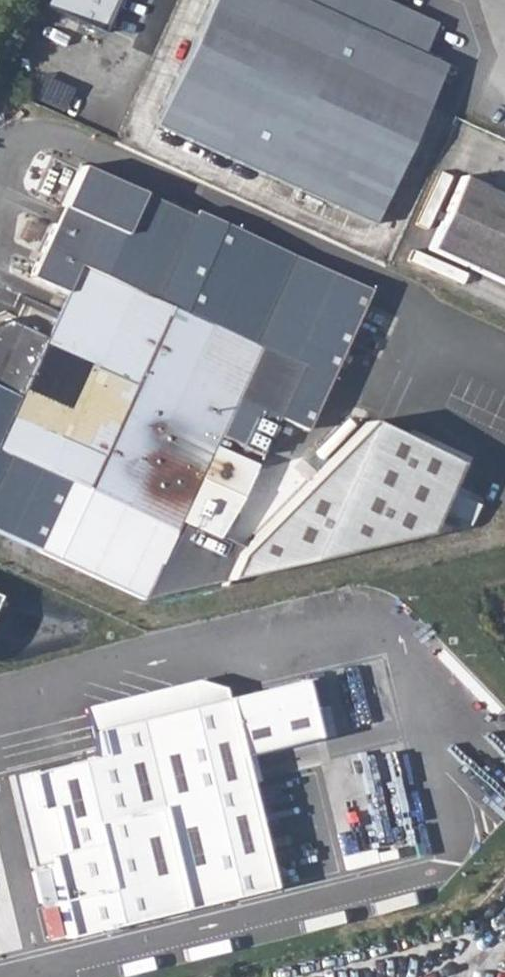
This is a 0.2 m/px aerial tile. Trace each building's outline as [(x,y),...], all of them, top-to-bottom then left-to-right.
[(44,7),(103,35),(119,0),(47,0),(44,7)] [(262,173),(372,223),(445,65),(422,54),(436,24),(384,0),(211,0),(155,124),(262,173)] [(48,338),(9,320),(0,327),(0,509),(43,529),(34,547),(143,598),(175,528),(186,502),(199,508),(213,476),(196,469),(212,433),(227,399),(251,410),(236,444),(255,453),(273,412),(301,424),(364,284),(189,205),(184,215),(78,166),(27,277),(67,296),(48,338)] [(425,247),(504,283),(504,194),(459,173),(425,247)] [(212,433),(236,444),(251,410),(227,399),(212,433)] [(232,554),(221,579),(421,532),(453,462),(360,419),(232,554)] [(454,494),(446,514),(471,524),(479,503),(454,494)] [(221,579),(232,554),(175,528),(143,598),(221,579)] [(225,688),(197,680),(83,707),(95,755),(11,776),(51,941),(272,888),(240,756),(317,737),(303,678),(227,697),(225,688)]
